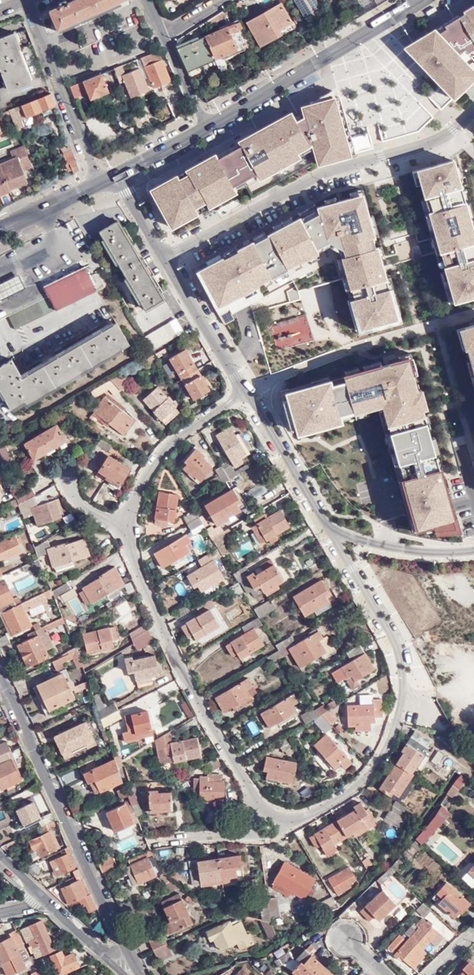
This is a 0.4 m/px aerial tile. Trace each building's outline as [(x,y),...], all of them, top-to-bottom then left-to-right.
[(54,2),(56,8),(48,12),(58,33),(101,14),(99,11),(123,0),(59,0),(54,2)] [(306,19),(321,9),(315,0),(294,0),(306,19)] [(232,4),(235,10),(241,7),(238,1),(232,4)] [(280,4),(247,23),(260,47),(280,35),(281,38),(295,30),(280,4)] [(404,48),(453,100),(456,104),(473,87),(473,60),(471,56),(473,54),(473,5),(461,13),(463,16),(442,27),(445,31),(438,34),(434,30),(404,48)] [(224,9),(199,25),(202,32),(229,16),(224,9)] [(204,36),(213,57),(217,66),(224,63),(220,54),(248,42),(238,22),(204,36)] [(0,40),(0,71),(7,90),(32,80),(14,34),(0,40)] [(176,47),(186,69),(213,57),(204,36),(176,47)] [(158,55),(152,52),(139,57),(151,87),(169,80),(158,55)] [(113,68),(118,80),(122,78),(129,97),(147,89),(138,69),(124,75),(121,65),(113,68)] [(69,87),(74,98),(86,93),(89,100),(108,92),(100,73),(69,87)] [(55,106),(51,95),(9,111),(16,130),(22,127),(20,120),(55,106)] [(182,173),(148,191),(170,231),(197,218),(193,212),(206,207),(208,211),(235,196),(231,190),(254,177),(258,183),(300,161),(297,156),(313,148),(318,164),(350,153),(335,98),(304,107),(305,118),(297,122),(293,112),(238,141),(242,148),(220,159),(219,154),(189,170),(192,174),(183,178),(182,173)] [(10,143),(8,137),(0,139),(0,146),(10,143)] [(9,191),(8,189),(19,185),(26,182),(22,170),(31,167),(22,145),(9,151),(12,159),(0,164),(0,194),(9,191)] [(79,170),(72,152),(63,156),(66,165),(69,164),(73,173),(79,170)] [(412,169),(413,175),(420,203),(425,202),(429,218),(425,219),(429,233),(431,232),(432,237),(430,237),(434,253),(438,252),(440,258),(436,259),(439,270),(443,268),(445,274),(441,275),(445,288),(450,286),(455,308),(473,303),(473,212),(473,209),(469,210),(468,205),(473,204),(469,193),(464,194),(460,181),(465,179),(461,164),(456,166),(454,159),(412,169)] [(12,199),(19,195),(23,194),(19,185),(8,189),(9,191),(12,199)] [(368,205),(362,189),(317,204),(299,214),(301,218),(298,220),(316,252),(329,247),(344,254),(346,259),(339,262),(342,273),(346,272),(348,279),(344,281),(349,297),(353,296),(355,306),(352,307),(359,333),(372,330),(371,326),(376,325),(377,328),(403,321),(397,299),(393,301),(391,295),(396,294),(392,283),(388,284),(373,235),(378,234),(372,215),(368,216),(364,207),(368,205)] [(2,203),(5,202),(12,199),(9,191),(0,194),(0,199),(2,203)] [(316,252),(298,220),(294,222),(293,218),(274,228),(276,232),(268,236),(266,232),(254,238),(256,241),(252,243),(251,240),(243,243),(245,247),(238,250),(236,247),(220,255),(222,259),(214,264),(212,260),(205,264),(207,268),(199,271),(220,308),(225,305),(228,310),(250,299),(259,294),(257,290),(263,287),(266,291),(274,287),(272,282),(280,278),(283,283),(290,278),(288,274),(295,270),(297,274),(321,262),(316,252)] [(118,221),(99,231),(110,250),(109,251),(111,256),(113,255),(133,288),(131,289),(134,294),(136,293),(146,310),(165,300),(118,221)] [(48,296),(55,310),(96,290),(89,276),(84,266),(44,286),(48,296)] [(89,276),(96,290),(105,286),(98,272),(89,276)] [(25,289),(19,277),(0,286),(0,302),(25,289)] [(291,301),(300,296),(294,286),(285,291),(291,301)] [(48,296),(8,315),(15,330),(55,310),(48,296)] [(278,349),(313,339),(305,314),(271,324),(278,349)] [(176,319),(145,338),(152,350),(183,332),(176,319)] [(12,359),(0,366),(0,389),(11,407),(24,400),(25,402),(127,343),(114,321),(21,375),(12,359)] [(456,328),(473,390),(473,323),(456,328)] [(170,355),(165,348),(155,354),(157,358),(162,356),(164,359),(170,355)] [(181,379),(198,370),(186,349),(169,359),(181,379)] [(378,410),(411,526),(426,521),(427,529),(434,526),(435,530),(461,528),(444,470),(412,354),(397,357),(395,353),(380,356),(381,363),(335,377),(347,417),(378,410)] [(210,390),(198,370),(181,379),(183,382),(180,384),(182,386),(181,386),(185,394),(189,392),(193,399),(210,390)] [(127,379),(122,374),(111,381),(120,391),(125,387),(122,384),(127,379)] [(335,377),(286,390),(298,433),(347,417),(335,377)] [(115,396),(120,391),(111,381),(95,390),(98,395),(108,389),(115,396)] [(180,412),(158,388),(143,400),(165,424),(180,412)] [(126,408),(108,393),(94,411),(124,434),(135,420),(124,411),(126,408)] [(42,434),(51,450),(67,440),(58,425),(42,434)] [(240,457),(247,453),(231,427),(217,436),(235,467),(243,462),(240,457)] [(34,460),(51,450),(42,434),(25,444),(34,460)] [(108,452),(113,445),(102,438),(97,444),(101,447),(108,452)] [(11,459),(12,459),(4,442),(0,445),(0,452),(1,456),(4,463),(11,459)] [(202,453),(196,447),(184,461),(186,463),(182,468),(192,477),(193,476),(199,482),(211,469),(199,458),(202,453)] [(130,469),(103,451),(96,462),(100,464),(97,469),(121,484),(130,469)] [(11,459),(4,463),(7,472),(15,468),(11,459)] [(230,478),(249,467),(247,465),(235,472),(231,465),(224,469),(230,478)] [(214,488),(230,478),(224,469),(222,467),(216,470),(219,476),(210,481),(214,488)] [(19,504),(33,496),(35,495),(32,488),(16,496),(19,504)] [(216,524),(240,510),(238,506),(242,503),(233,489),(205,505),(216,524)] [(173,522),(177,495),(159,492),(155,525),(166,526),(168,521),(173,522)] [(19,504),(22,513),(32,508),(34,513),(38,525),(62,517),(58,505),(61,503),(59,498),(38,505),(33,496),(19,504)] [(238,506),(240,510),(247,506),(245,502),(242,503),(238,506)] [(184,518),(188,525),(199,519),(189,503),(186,505),(191,514),(184,518)] [(24,518),(34,513),(32,508),(22,513),(24,518)] [(267,539),(274,535),(289,526),(280,511),(268,518),(266,514),(254,521),(257,524),(252,528),(261,543),(267,539)] [(199,519),(188,525),(192,532),(203,525),(199,519)] [(211,539),(224,532),(220,526),(214,529),(212,526),(206,530),(211,539)] [(38,545),(31,527),(27,528),(28,529),(34,547),(38,545)] [(190,553),(189,550),(187,546),(191,543),(192,543),(187,535),(154,554),(163,569),(190,553)] [(276,540),(274,535),(267,539),(270,544),(276,540)] [(16,536),(0,544),(0,561),(5,558),(6,561),(24,552),(16,536)] [(38,545),(34,547),(38,557),(48,553),(54,567),(73,561),(90,555),(84,538),(64,544),(63,543),(51,547),(48,539),(38,545)] [(236,556),(253,551),(250,541),(233,546),(236,556)] [(214,561),(222,557),(217,550),(205,556),(210,563),(214,569),(214,572),(219,580),(227,576),(221,567),(219,569),(214,561)] [(201,591),(219,580),(214,572),(214,569),(210,563),(205,556),(198,561),(203,568),(188,577),(194,588),(198,585),(201,591)] [(42,568),(41,564),(39,558),(22,566),(25,572),(30,570),(31,573),(42,568)] [(251,574),(246,566),(232,574),(238,584),(240,582),(247,594),(251,592),(254,597),(264,592),(266,596),(279,588),(277,584),(283,580),(271,558),(260,565),(263,571),(256,575),(254,572),(251,574)] [(75,567),(73,561),(54,567),(57,573),(75,567)] [(125,583),(115,566),(98,576),(99,578),(82,587),(84,590),(79,592),(86,603),(91,601),(92,603),(125,583)] [(0,577),(0,614),(2,613),(17,605),(22,603),(18,595),(13,598),(2,576),(0,577)] [(313,611),(329,602),(325,595),(329,593),(322,580),(294,596),(305,616),(313,611)] [(72,589),(67,582),(53,591),(57,597),(72,589)] [(51,588),(22,603),(17,605),(2,613),(12,634),(32,625),(25,611),(29,609),(42,604),(47,601),(46,598),(54,594),(51,588)] [(74,589),(60,598),(66,606),(79,597),(74,589)] [(215,607),(211,599),(196,608),(201,615),(181,626),(187,637),(193,634),(196,640),(220,626),(210,609),(215,607)] [(276,608),(271,599),(254,609),(259,618),(276,608)] [(331,608),(329,602),(313,611),(316,616),(331,608)] [(42,604),(29,609),(32,616),(45,610),(42,604)] [(54,621),(57,627),(60,625),(63,632),(68,630),(63,617),(54,621)] [(263,624),(259,618),(242,627),(246,634),(225,645),(232,657),(237,654),(240,659),(263,645),(255,629),(263,624)] [(37,629),(29,633),(30,638),(17,644),(28,667),(49,656),(39,635),(57,627),(54,621),(42,627),(37,629)] [(135,644),(151,635),(145,625),(130,635),(135,644)] [(119,639),(116,626),(83,634),(88,652),(114,646),(113,640),(119,639)] [(319,630),(289,648),(291,652),(300,667),(333,646),(327,635),(323,637),(319,630)] [(11,642),(7,635),(0,639),(0,647),(11,642)] [(154,642),(151,635),(135,644),(139,651),(144,648),(151,644),(154,642)] [(296,641),(292,635),(275,645),(278,650),(279,651),(287,646),(296,641)] [(154,649),(151,644),(144,648),(147,653),(154,649)] [(374,669),(360,645),(346,653),(352,661),(340,668),(346,677),(353,688),(359,684),(357,679),(374,669)] [(289,648),(287,646),(279,651),(282,656),(283,658),(291,652),(289,648)] [(76,650),(52,661),(58,674),(65,671),(62,664),(73,659),(78,668),(83,665),(76,650)] [(279,651),(278,650),(267,657),(271,663),(282,656),(279,651)] [(160,674),(155,655),(133,660),(133,656),(126,657),(128,672),(134,671),(137,683),(152,680),(151,676),(160,674)] [(9,674),(12,681),(24,676),(20,668),(9,674)] [(346,677),(340,668),(331,674),(337,683),(346,677)] [(68,673),(58,678),(60,681),(39,691),(48,711),(63,704),(75,698),(71,689),(70,687),(73,685),(68,673)] [(60,681),(58,678),(33,689),(46,717),(65,708),(63,704),(48,711),(39,691),(60,681)] [(224,713),(250,697),(245,689),(252,686),(247,678),(215,698),(224,713)] [(78,693),(90,687),(89,680),(74,687),(78,693)] [(245,689),(250,697),(256,693),(252,686),(245,689)] [(297,701),(293,694),(260,714),(269,728),(294,712),(290,705),(297,701)] [(101,720),(118,711),(114,703),(105,708),(98,695),(94,696),(101,720)] [(373,705),(373,700),(372,695),(361,695),(361,705),(373,705)] [(381,700),(373,700),(373,705),(361,705),(348,706),(348,726),(355,726),(355,732),(369,731),(369,717),(382,717),(381,700)] [(322,713),(328,709),(324,702),(313,708),(318,716),(322,713)] [(318,716),(313,708),(302,714),(307,722),(318,716)] [(335,717),(328,709),(322,713),(331,721),(335,717)] [(152,734),(148,710),(126,714),(128,730),(134,729),(135,733),(136,733),(136,737),(152,734)] [(101,720),(104,727),(121,717),(118,711),(101,720)] [(325,732),(331,726),(321,715),(315,721),(325,732)] [(254,735),(260,731),(253,720),(246,725),(254,735)] [(96,744),(85,723),(77,726),(77,725),(62,732),(62,733),(54,737),(64,759),(74,755),(72,753),(86,747),(87,748),(96,744)] [(172,743),(170,732),(156,740),(158,748),(166,747),(166,744),(172,743)] [(402,753),(395,764),(411,774),(431,743),(414,732),(400,752),(402,753)] [(352,762),(326,734),(314,746),(335,769),(341,763),(346,768),(352,762)] [(279,745),(283,751),(293,745),(287,736),(281,740),(282,743),(279,745)] [(172,744),(172,743),(166,744),(166,747),(158,748),(159,753),(167,751),(168,757),(173,756),(174,761),(201,756),(198,737),(182,741),(183,742),(172,744)] [(11,751),(6,742),(0,745),(0,756),(11,751)] [(293,745),(283,751),(285,755),(296,749),(293,745)] [(167,751),(159,753),(160,764),(174,761),(173,756),(168,757),(167,751)] [(437,765),(443,754),(437,751),(431,762),(437,765)] [(1,789),(20,781),(8,755),(0,758),(0,787),(1,789)] [(295,762),(267,756),(264,770),(268,770),(267,777),(292,782),(295,762)] [(221,762),(216,757),(205,764),(209,770),(221,762)] [(95,793),(122,781),(117,763),(116,760),(86,773),(95,793)] [(411,774),(395,764),(378,789),(389,796),(392,793),(398,797),(413,775),(411,774)] [(62,774),(65,782),(80,777),(77,769),(62,774)] [(200,779),(200,795),(200,797),(203,797),(203,802),(215,802),(215,800),(223,800),(224,781),(222,781),(222,777),(220,774),(209,775),(208,777),(200,777),(200,779)] [(392,793),(389,796),(399,802),(402,799),(403,800),(411,789),(409,787),(416,777),(413,775),(398,797),(392,793)] [(451,796),(465,778),(460,775),(446,793),(451,796)] [(157,792),(157,790),(143,790),(143,801),(149,801),(150,811),(172,810),(170,791),(157,792)] [(135,793),(128,796),(132,806),(138,803),(135,793)] [(39,820),(42,827),(46,824),(56,820),(52,812),(41,817),(34,801),(26,805),(25,802),(21,803),(23,807),(17,809),(25,827),(39,820)] [(354,809),(336,820),(346,836),(352,833),(354,837),(374,825),(360,802),(353,807),(354,809)] [(395,802),(390,809),(406,819),(410,812),(395,802)] [(136,816),(133,808),(128,811),(125,803),(107,812),(116,832),(134,824),(132,818),(136,816)] [(138,803),(132,806),(133,808),(136,816),(142,814),(138,803)] [(406,819),(390,809),(384,818),(400,828),(406,819)] [(336,819),(308,835),(315,847),(320,844),(323,850),(333,844),(346,836),(336,820),(336,819)] [(48,828),(58,824),(56,820),(46,824),(48,828)] [(57,848),(49,831),(28,840),(32,850),(36,848),(39,856),(57,848)] [(118,841),(120,849),(136,846),(134,837),(118,841)] [(15,840),(6,844),(8,848),(17,844),(15,840)] [(421,846),(414,841),(410,845),(417,851),(421,846)] [(333,844),(323,850),(327,856),(337,850),(333,844)] [(68,847),(65,848),(67,854),(74,867),(77,866),(68,847)] [(151,849),(128,860),(131,866),(126,868),(134,886),(157,876),(149,858),(154,856),(151,849)] [(158,851),(159,858),(173,856),(172,849),(158,851)] [(74,867),(67,854),(54,860),(61,874),(75,868),(74,867)] [(241,854),(219,857),(222,877),(238,875),(237,872),(244,871),(241,854)] [(97,863),(101,872),(115,866),(111,856),(97,863)] [(222,877),(219,857),(211,859),(204,860),(203,857),(190,858),(193,885),(202,884),(202,885),(223,882),(222,877)] [(61,874),(54,860),(50,862),(57,877),(61,874)] [(281,869),(278,874),(274,880),(273,888),(288,897),(292,891),(304,898),(315,879),(285,862),(281,869)] [(358,879),(350,866),(329,879),(338,894),(352,887),(350,884),(358,879)] [(238,875),(222,877),(223,882),(245,878),(244,871),(237,872),(238,875)] [(380,884),(391,875),(386,871),(376,880),(380,884)] [(160,875),(172,891),(180,888),(171,880),(165,872),(160,875)] [(77,876),(75,876),(77,881),(78,880),(86,896),(91,894),(81,873),(77,876)] [(89,911),(97,908),(91,894),(86,896),(78,880),(77,881),(61,889),(68,904),(78,899),(82,907),(86,905),(89,911)] [(469,903),(445,882),(435,893),(436,894),(432,898),(455,919),(469,903)] [(395,903),(383,890),(360,911),(369,921),(374,916),(377,920),(395,903)] [(193,922),(180,894),(161,902),(171,922),(165,924),(169,933),(193,922)] [(193,904),(196,900),(189,895),(186,899),(193,904)] [(331,908),(337,905),(331,895),(310,906),(314,914),(329,906),(331,908)] [(276,897),(267,898),(269,916),(278,914),(276,897)] [(269,916),(267,898),(259,900),(262,917),(269,916)] [(118,907),(122,915),(135,908),(132,901),(118,907)] [(419,914),(427,906),(422,903),(415,910),(419,914)] [(409,936),(422,948),(429,941),(433,944),(441,936),(421,917),(412,927),(410,926),(404,932),(409,936)] [(268,938),(275,935),(274,931),(272,932),(270,925),(271,924),(270,921),(259,919),(268,938)] [(55,948),(42,920),(21,929),(27,942),(30,941),(38,957),(55,948)] [(231,925),(229,921),(206,931),(210,940),(214,938),(219,948),(235,942),(239,950),(253,943),(249,936),(247,936),(240,921),(231,925)] [(8,974),(9,974),(26,967),(26,966),(32,963),(16,929),(8,933),(11,937),(0,943),(0,960),(8,974)] [(404,932),(396,941),(401,945),(409,936),(404,932)] [(149,940),(153,949),(167,943),(162,934),(149,940)] [(417,954),(422,948),(409,936),(401,945),(396,941),(390,949),(394,953),(393,954),(396,957),(399,955),(412,967),(420,957),(417,954)] [(310,947),(318,955),(328,946),(319,937),(310,947)] [(167,943),(153,949),(159,961),(172,955),(167,943)] [(282,948),(273,952),(275,958),(285,954),(282,948)] [(304,948),(298,954),(303,958),(291,971),(296,974),(335,974),(304,948)] [(65,957),(61,950),(52,954),(60,973),(80,965),(74,952),(65,957)] [(293,959),(291,952),(274,959),(277,966),(293,959)] [(39,960),(32,963),(33,965),(38,974),(46,974),(39,960)] [(469,962),(463,968),(465,970),(460,974),(473,974),(473,967),(469,962)] [(242,967),(235,974),(248,974),(249,974),(242,967)]
